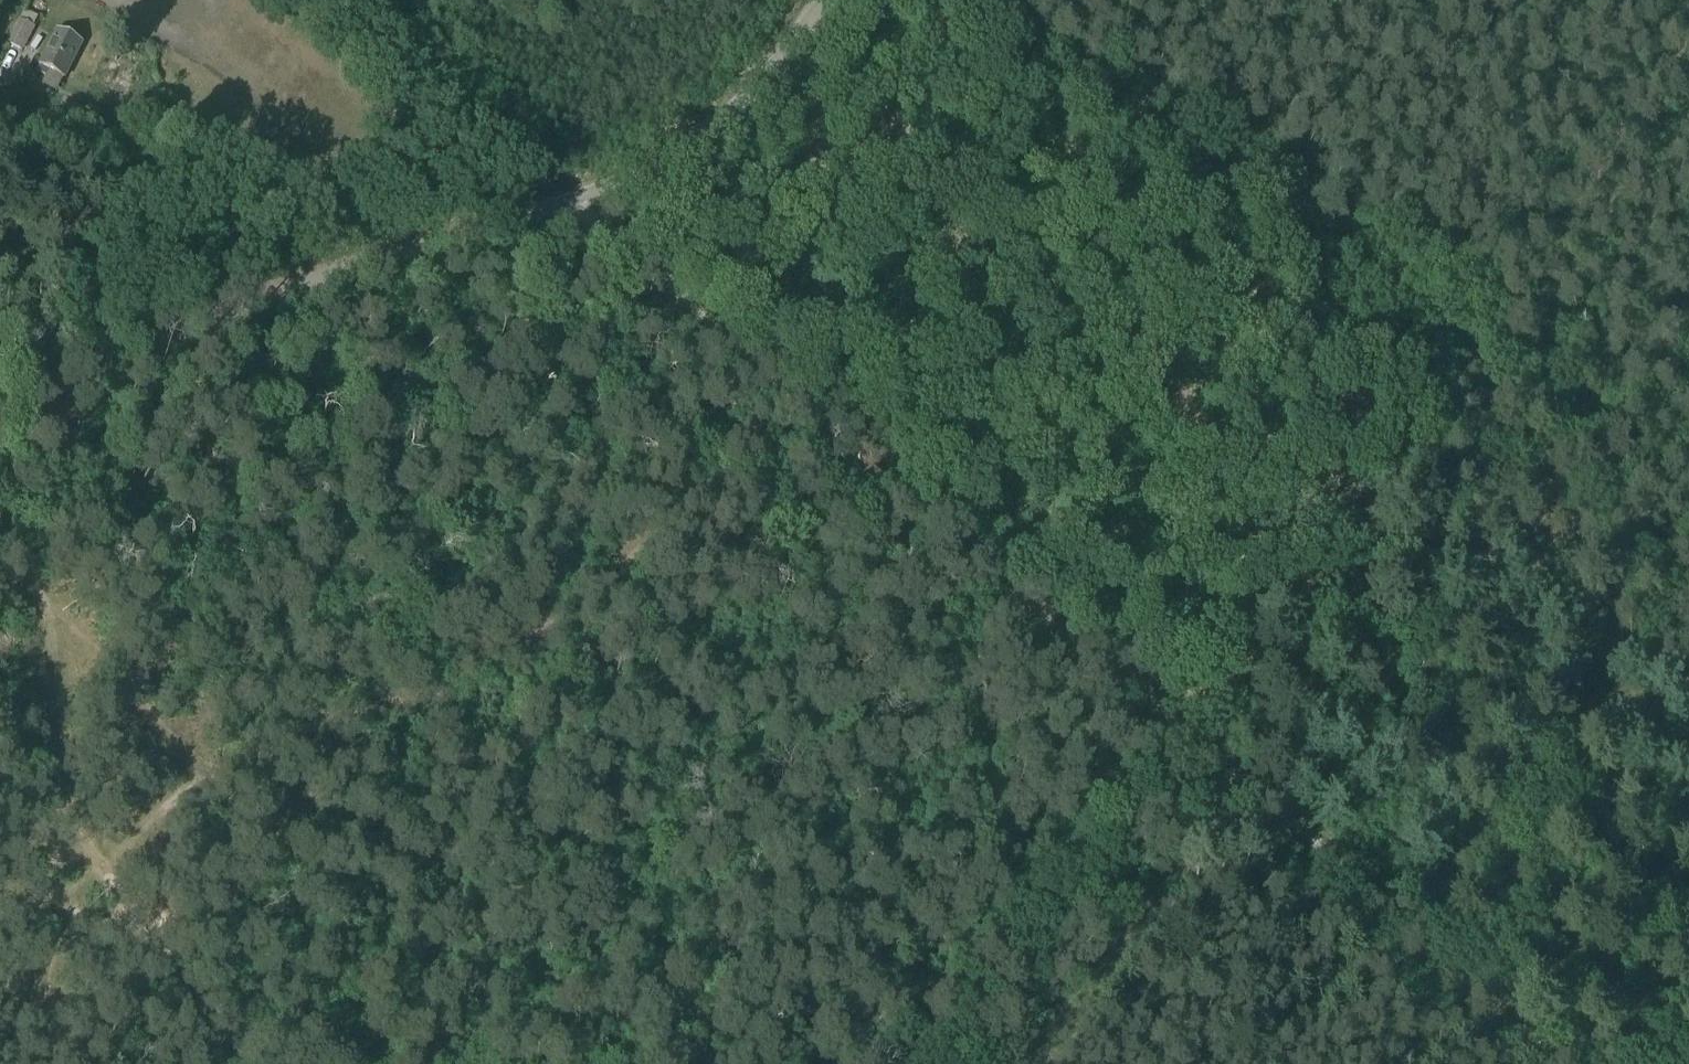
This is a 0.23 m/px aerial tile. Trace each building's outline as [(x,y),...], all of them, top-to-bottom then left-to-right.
[(22,51),(34,28),(20,20),(8,44),(22,51)] [(63,79),(80,45),(57,33),(40,67),(63,79)] [(89,119),(95,121),(97,116),(99,113),(87,107),(83,115),(89,119)]
